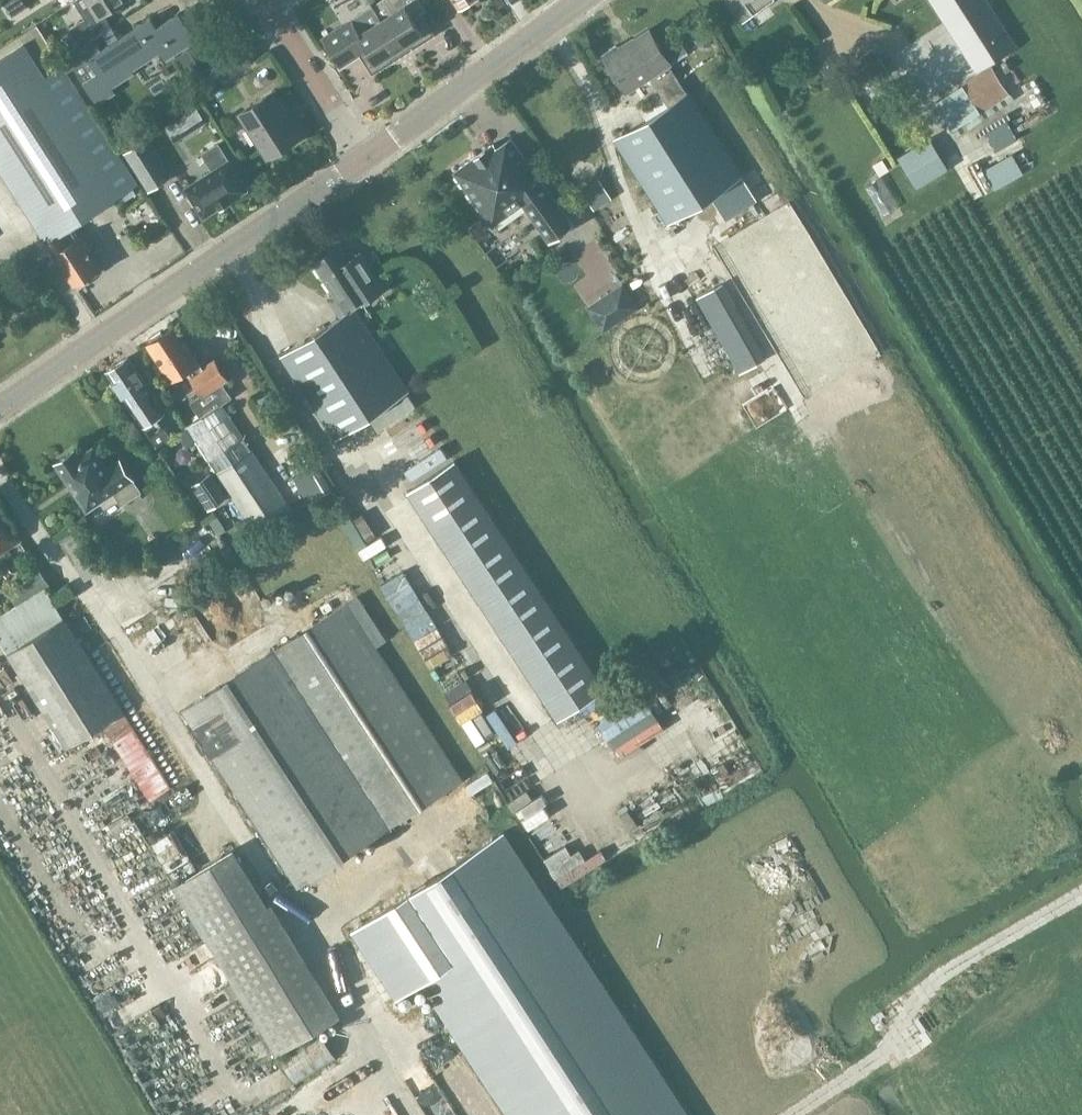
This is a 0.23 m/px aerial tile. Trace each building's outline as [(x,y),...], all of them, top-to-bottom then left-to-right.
[(76,4),(86,17),(70,28),(82,47),(113,27),(107,18),(135,0),(82,0),(79,2),(76,4)] [(373,5),(402,50),(413,43),(414,45),(437,31),(425,13),(429,10),(422,0),(381,0),(373,5)] [(774,0),(727,0),(743,22),(774,0)] [(981,74),(993,66),(1018,50),(987,0),(934,0),(981,74)] [(373,5),(324,36),(342,65),(362,53),(373,71),(396,57),(395,55),(402,50),(373,5)] [(82,47),(63,59),(71,71),(76,68),(99,105),(118,93),(115,88),(136,74),(134,71),(162,53),(167,61),(197,41),(180,14),(158,28),(152,18),(120,38),(113,27),(82,47)] [(603,54),(602,61),(609,73),(613,74),(615,72),(627,91),(651,76),(670,105),(688,94),(670,65),(672,63),(650,30),(634,40),(636,42),(627,48),(625,46),(622,48),(621,46),(617,45),(603,54)] [(47,242),(48,242),(73,226),(123,194),(134,187),(138,184),(65,67),(44,34),(25,46),(0,62),(0,168),(47,242)] [(217,65),(227,80),(255,61),(246,46),(217,65)] [(862,56),(876,81),(890,72),(876,48),(862,56)] [(176,58),(190,80),(204,71),(191,49),(176,58)] [(993,66),(965,84),(982,111),(1010,93),(993,66)] [(944,96),(937,101),(954,129),(962,125),(982,111),(965,84),(944,96)] [(242,114),(257,137),(271,159),(299,140),(279,109),(285,106),(276,92),(242,114)] [(670,105),(617,139),(669,222),(711,195),(743,175),(690,93),(688,94),(670,105)] [(931,136),(898,151),(912,182),(945,167),(931,136)] [(512,137),(498,147),(495,143),(455,171),(494,225),(524,203),(550,241),(574,224),(512,137)] [(127,154),(151,191),(173,176),(149,139),(127,154)] [(215,170),(187,188),(206,218),(251,190),(221,143),(204,154),(215,170)] [(594,207),(613,195),(600,174),(581,186),(594,207)] [(758,199),(743,175),(711,195),(727,219),(758,199)] [(879,177),(865,182),(874,210),(888,206),(879,177)] [(73,226),(48,242),(57,255),(54,257),(61,267),(64,265),(66,269),(78,287),(89,280),(87,277),(101,268),(91,253),(89,250),(91,249),(82,235),(80,237),(73,226)] [(338,298),(348,313),(356,308),(386,288),(362,251),(350,259),(341,244),(330,251),(328,248),(325,248),(316,254),(315,257),(317,259),(313,262),(337,299),(338,298)] [(698,297),(741,373),(767,358),(724,282),(698,297)] [(623,284),(590,307),(606,329),(638,306),(623,284)] [(336,439),(410,391),(356,308),(348,313),(282,356),(336,439)] [(191,403),(200,417),(221,403),(221,404),(232,397),(223,383),(229,379),(215,359),(204,366),(177,325),(162,335),(160,332),(149,340),(150,342),(148,344),(171,380),(186,370),(203,395),(191,403)] [(164,430),(162,426),(163,421),(159,415),(165,411),(128,356),(107,371),(152,438),(164,430)] [(217,474),(253,451),(221,404),(221,403),(200,417),(186,427),(217,474)] [(143,492),(134,479),(135,479),(122,460),(108,469),(94,448),(80,458),(75,450),(56,463),(88,510),(114,493),(123,505),(143,492)] [(298,519),(253,451),(217,474),(263,542),(298,519)] [(456,461),(409,492),(559,720),(606,689),(456,461)] [(191,484),(207,508),(227,495),(211,471),(191,484)] [(20,538),(0,508),(0,552),(20,538)] [(392,579),(378,586),(387,602),(400,596),(392,579)] [(0,613),(0,639),(8,652),(34,636),(65,617),(44,585),(0,613)] [(184,710),(298,886),(298,887),(463,780),(376,645),(387,638),(360,596),(184,710)] [(440,596),(431,604),(443,618),(452,609),(440,596)] [(179,608),(169,612),(175,629),(186,625),(179,608)] [(65,617),(34,636),(8,652),(69,748),(103,726),(125,712),(65,617)] [(459,625),(446,632),(451,641),(435,650),(439,658),(428,664),(433,674),(474,652),(459,625)] [(436,680),(449,699),(470,685),(458,666),(436,680)] [(125,712),(103,726),(150,799),(171,785),(125,712)] [(472,739),(491,728),(485,718),(467,729),(472,739)] [(397,999),(426,980),(514,1114),(685,1114),(657,1073),(574,945),(501,833),(432,878),(353,930),(397,999)] [(234,849),(174,886),(209,942),(269,905),(234,849)] [(269,905),(209,942),(279,1056),(319,1031),(339,1019),(269,905)] [(279,1056),(297,1084),(337,1060),(319,1031),(279,1056)]
